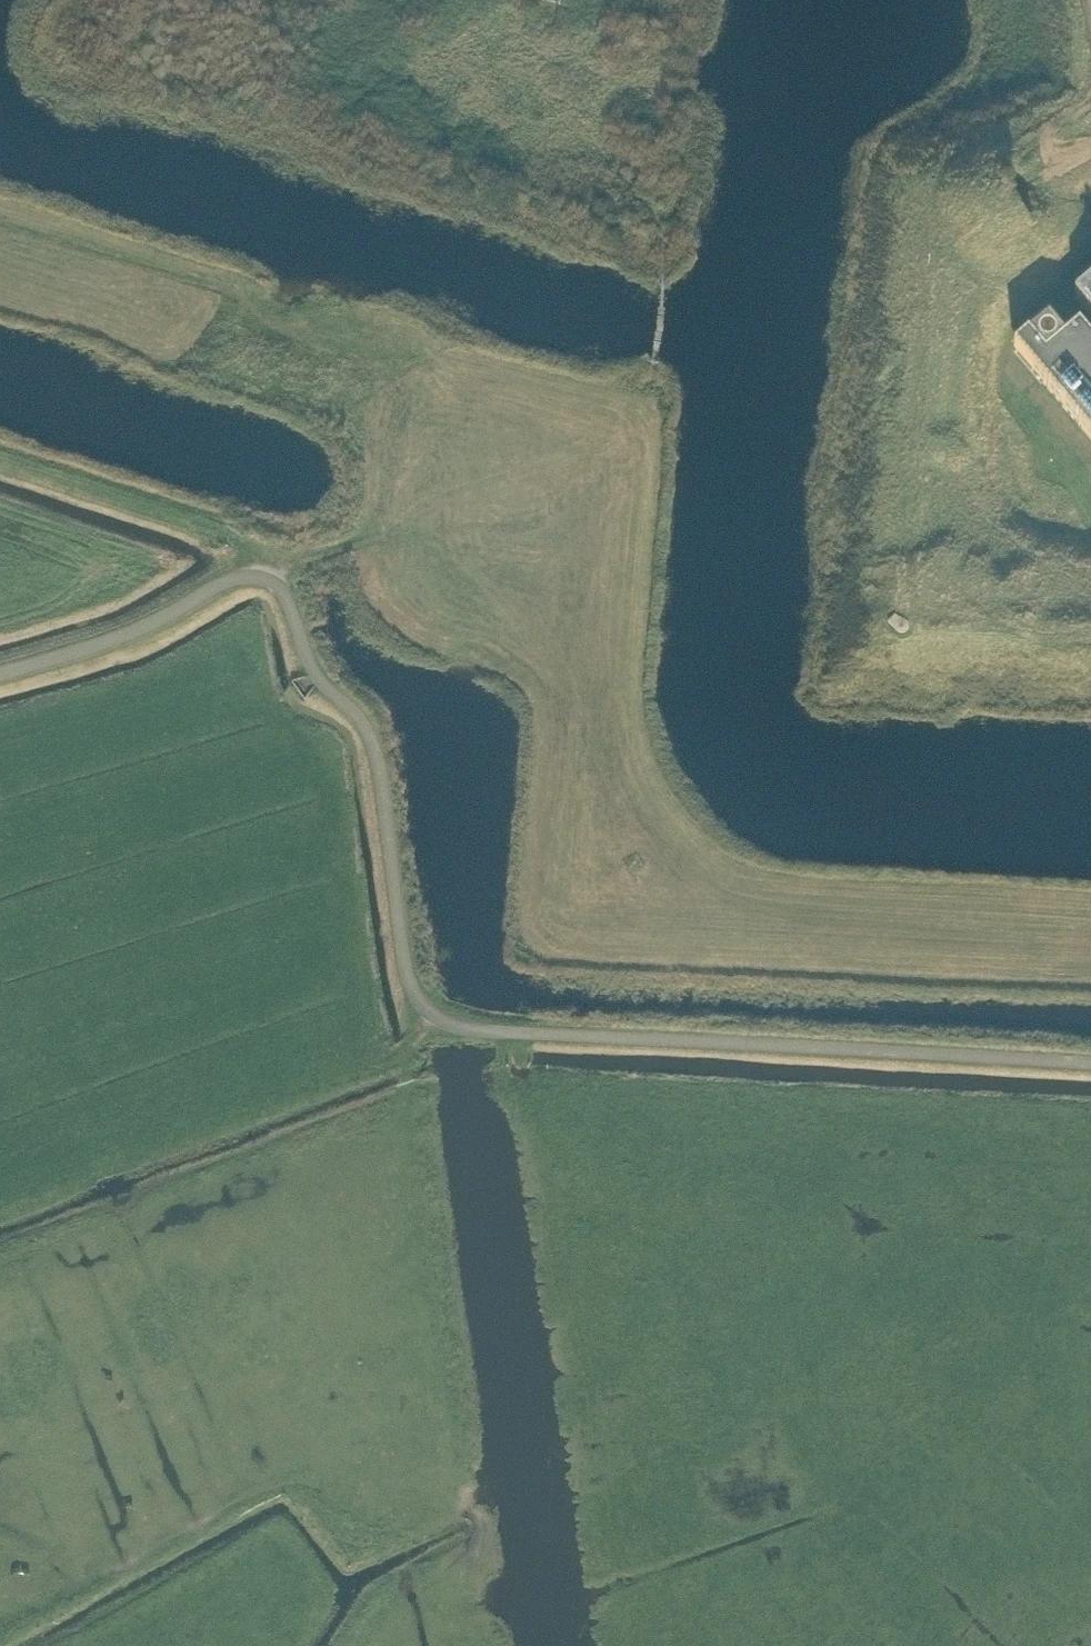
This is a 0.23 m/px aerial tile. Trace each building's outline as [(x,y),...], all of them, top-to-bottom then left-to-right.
[(1076,297),(1090,315),(1090,284),(1076,297)] [(1077,334),(1066,343),(1050,323),(1030,340),(1030,341),(1017,352),(1078,425),(1081,423),(1090,435),(1090,351),(1077,334)]
